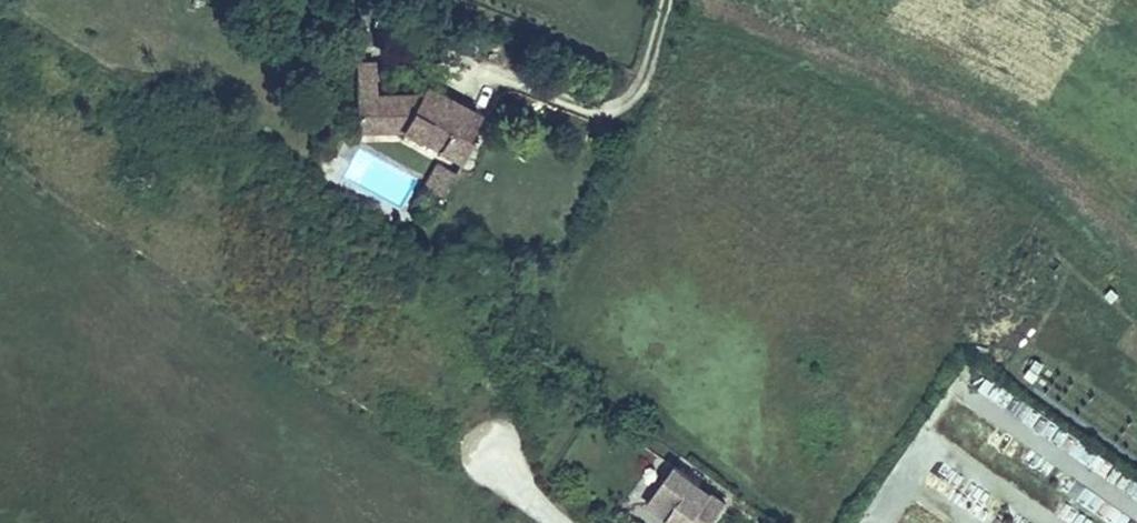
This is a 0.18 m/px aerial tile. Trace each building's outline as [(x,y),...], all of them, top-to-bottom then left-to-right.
[(468,137),(480,115),(425,85),(420,94),(376,96),(375,64),(356,64),(358,129),(403,128),(462,161),(473,141),(468,137)] [(441,202),(456,173),(438,164),(423,192),(441,202)] [(726,502),(675,465),(648,503),(669,518),(674,511),(683,518),(680,522),(711,522),(726,502)] [(674,511),(669,518),(676,522),(680,522),(683,518),(674,511)]
